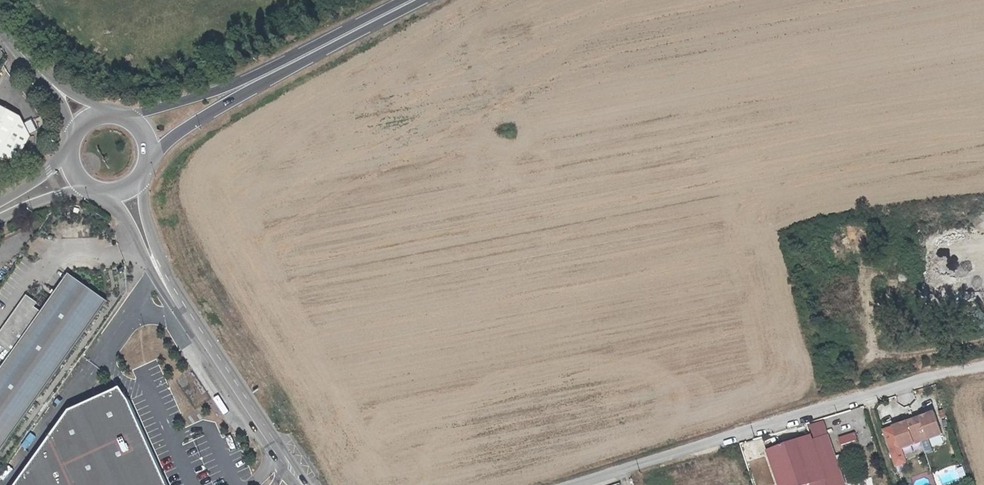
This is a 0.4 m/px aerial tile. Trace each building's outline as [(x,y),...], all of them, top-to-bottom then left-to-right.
[(0,105),(0,162),(18,160),(30,138),(20,116),(0,105)] [(1,448),(107,300),(70,274),(42,313),(35,308),(38,303),(27,295),(0,333),(0,346),(12,354),(0,371),(0,447),(1,448)] [(16,484),(162,484),(125,404),(117,391),(66,414),(16,484)] [(940,409),(895,426),(905,451),(949,435),(940,409)] [(839,438),(842,446),(859,439),(856,431),(839,438)] [(781,484),(847,484),(830,437),(815,442),(813,437),(768,452),(781,484)]
